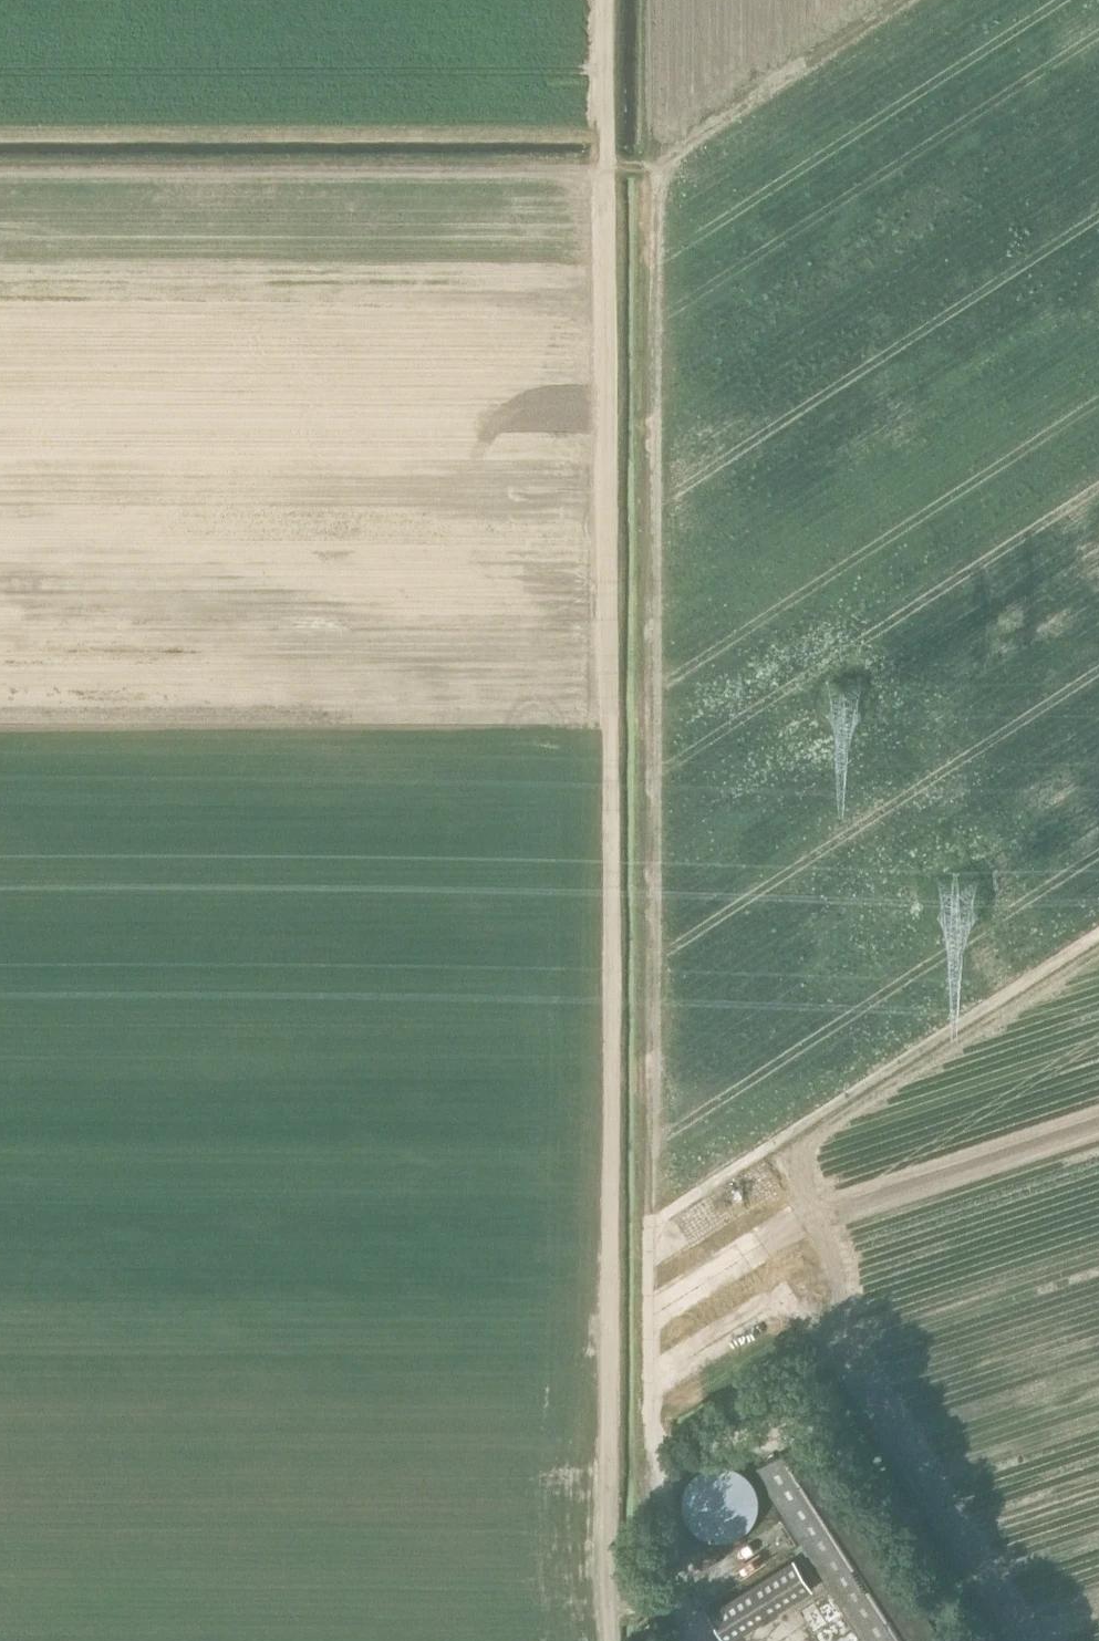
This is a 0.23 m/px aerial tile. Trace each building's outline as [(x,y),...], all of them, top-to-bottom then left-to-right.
[(756,1470),(865,1640),(941,1640),(810,1435),(756,1470)] [(759,1506),(759,1502),(759,1498),(758,1494),(757,1490),(756,1487),(755,1484),(753,1481),(751,1478),(748,1475),(745,1472),(742,1470),(739,1469),(736,1467),(732,1466),(729,1465),(725,1464),(721,1464),(717,1464),(714,1465),(710,1466),(706,1467),(703,1469),(700,1470),(697,1472),(694,1475),(692,1478),(689,1481),(688,1484),(686,1487),(685,1490),(684,1494),(683,1498),(683,1502),(683,1506),(684,1509),(685,1513),(686,1517),(688,1520),(689,1523),(692,1526),(694,1528),(697,1531),(700,1533),(703,1535),(706,1537),(710,1538),(714,1539),(717,1540),(721,1540),(725,1540),(728,1539),(732,1538),(735,1537),(740,1535),(742,1534),(745,1532),(748,1529),(750,1526),(752,1524),(754,1521),(756,1517),(757,1513),(758,1510),(759,1508),(759,1506)] [(812,1585),(794,1557),(733,1596),(732,1595),(702,1614),(719,1640),(726,1640),(750,1626),(750,1625),(812,1585)]
